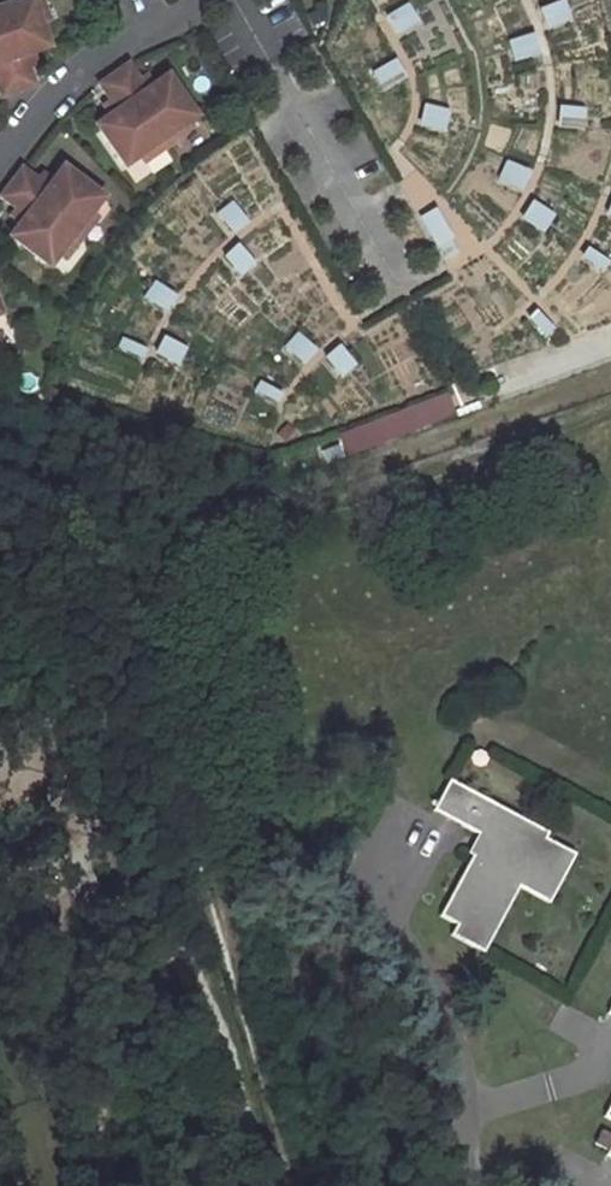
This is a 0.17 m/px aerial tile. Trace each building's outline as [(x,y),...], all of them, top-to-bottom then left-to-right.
[(541,9),(548,29),(571,21),(564,1),(541,9)] [(23,95),(24,95),(34,92),(40,91),(39,87),(35,73),(31,59),(39,56),(57,50),(49,27),(42,7),(41,2),(0,15),(0,21),(23,95)] [(42,7),(49,27),(57,24),(51,4),(42,7)] [(407,7),(387,20),(397,36),(417,24),(407,7)] [(0,21),(0,83),(0,84),(6,102),(24,96),(23,95),(0,21)] [(514,62),(539,54),(533,36),(508,44),(514,62)] [(44,71),(39,56),(31,59),(35,73),(44,71)] [(394,63),(373,76),(383,92),(403,79),(394,63)] [(118,76),(165,145),(166,144),(185,132),(203,121),(174,79),(160,88),(152,94),(144,83),(134,67),(118,76)] [(118,76),(103,86),(114,102),(122,113),(113,119),(99,129),(126,170),(143,159),(165,145),(118,76)] [(144,83),(152,94),(160,88),(153,77),(144,83)] [(105,108),(113,119),(122,113),(114,102),(105,108)] [(588,111),(563,107),(560,127),(586,131),(588,111)] [(420,128),(445,135),(450,116),(426,109),(420,128)] [(165,145),(169,152),(171,152),(190,139),(185,132),(166,144),(165,145)] [(169,152),(165,145),(143,159),(148,166),(169,152)] [(529,174),(507,164),(499,182),(521,192),(529,174)] [(15,185),(81,236),(96,216),(107,202),(67,172),(58,185),(52,192),(40,183),(25,171),(15,185)] [(58,185),(46,175),(40,183),(52,192),(58,185)] [(81,236),(15,185),(5,199),(19,210),(31,220),(25,228),(16,240),(54,271),(65,257),(81,236)] [(523,222),(546,234),(555,216),(532,205),(523,222)] [(232,206),(215,219),(232,240),(248,227),(232,206)] [(31,220),(19,210),(12,218),(25,228),(31,220)] [(88,241),(103,222),(96,216),(81,236),(88,241)] [(81,236),(65,257),(72,262),(88,241),(81,236)] [(241,281),(256,266),(239,249),(224,264),(241,281)] [(606,275),(610,267),(610,264),(590,251),(584,260),(606,275)] [(155,288),(144,305),(164,318),(175,301),(155,288)] [(533,323),(550,339),(558,332),(540,315),(533,323)] [(286,353),(307,368),(318,353),(297,337),(286,353)] [(156,360),(180,371),(188,354),(164,343),(156,360)] [(117,355),(140,367),(145,358),(122,346),(117,355)] [(326,363),(343,381),(358,368),(341,349),(326,363)] [(256,395),(277,407),(283,397),(261,385),(256,395)] [(342,428),(349,450),(450,418),(443,397),(342,428)] [(541,813),(444,762),(426,793),(477,820),(435,899),(451,907),(447,915),(478,931),(512,868),(547,886),(572,839),(537,820),(541,813)] [(602,1009),(610,1013),(610,990),(602,1009)] [(602,1114),(610,1118),(610,1095),(602,1114)] [(603,1153),(610,1157),(610,1137),(603,1153)]
